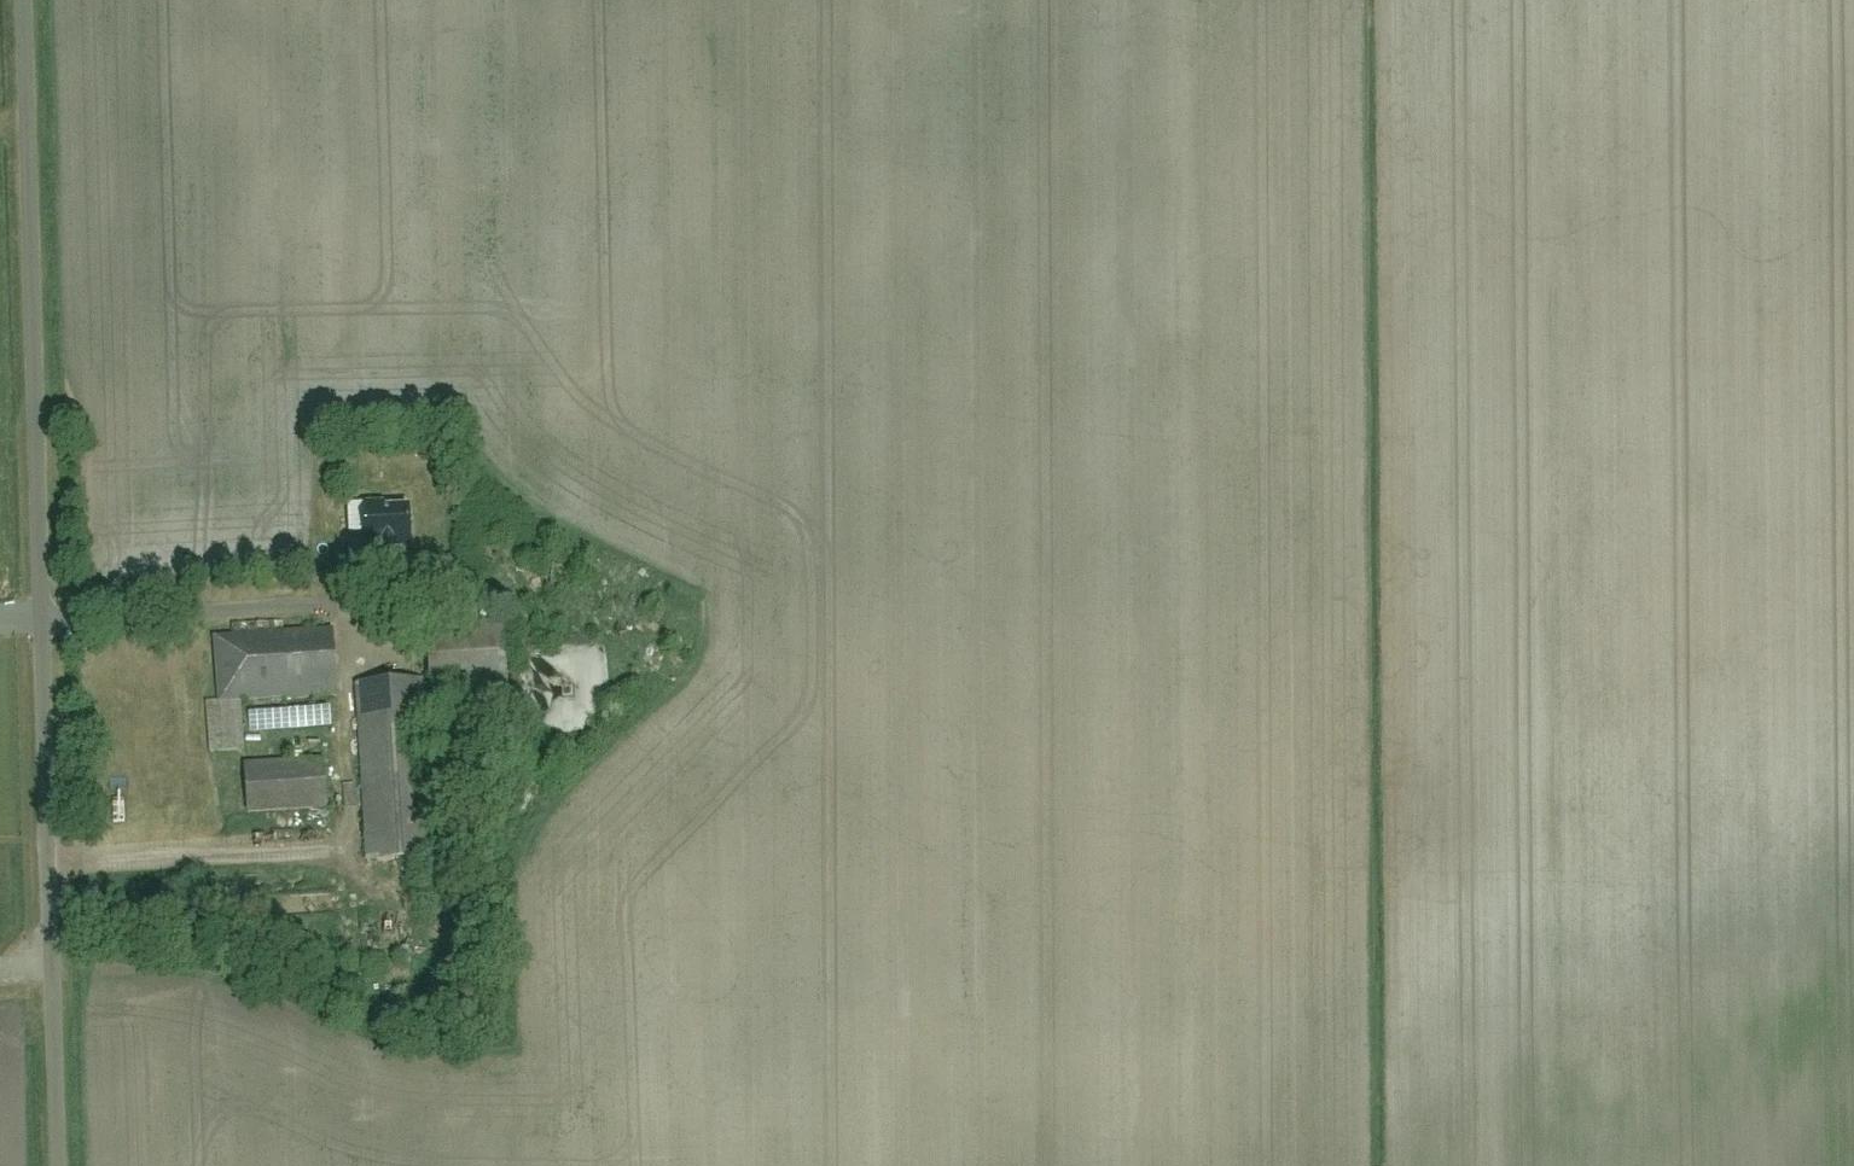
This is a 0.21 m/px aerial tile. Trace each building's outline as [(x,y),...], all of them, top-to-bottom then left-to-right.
[(367,548),(410,545),(408,507),(382,509),(382,502),(364,503),(367,548)] [(431,697),(507,693),(504,615),(425,622),(431,697)] [(242,701),(337,697),(333,627),(282,630),(281,620),(232,623),(233,634),(212,635),(217,700),(205,701),(209,752),(245,749),(242,701)] [(366,862),(435,857),(424,679),(355,683),(366,862)] [(248,811),(327,806),(323,758),(245,763),(248,811)]
